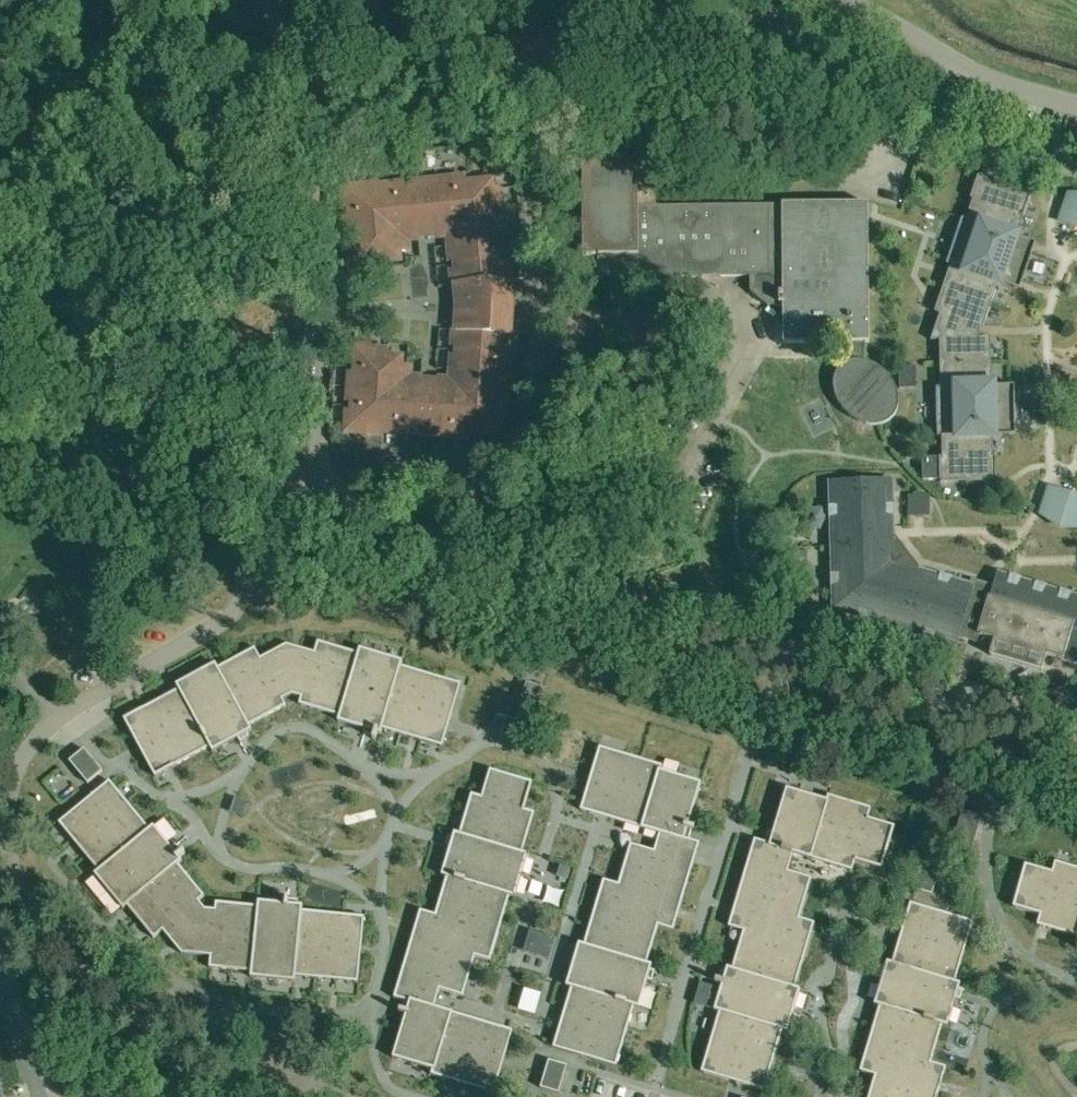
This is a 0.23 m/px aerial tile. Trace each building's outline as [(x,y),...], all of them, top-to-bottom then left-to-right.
[(500,53),(487,54),(487,75),(500,75),(581,75),(581,38),(551,39),(551,28),(529,28),(529,39),(500,39),(500,53)] [(863,361),(863,343),(869,343),(868,203),(781,204),(781,206),(655,207),(655,161),(637,161),(582,161),(582,256),(598,256),(598,278),(750,276),(750,292),(767,306),(782,306),(783,343),(849,343),(849,362),(846,363),(844,365),(841,367),(839,369),(837,371),(836,374),(835,376),(834,378),(833,381),(833,384),(833,387),(833,390),(834,393),(835,396),(836,399),(837,401),(839,404),(842,407),(844,410),(846,413),(849,415),(852,417),(855,419),(858,421),(861,422),(865,424),(868,424),(872,425),(875,426),(878,425),(881,425),(884,424),(887,422),(889,421),(891,419),(893,417),(895,415),(896,413),(897,411),(898,408),(898,406),(899,403),(898,399),(897,396),(897,392),(896,389),(894,385),(893,382),(891,379),(888,376),(886,374),(884,371),(881,369),(877,367),(874,365),(870,363),(867,362),(863,361)] [(939,314),(931,339),(990,338),(990,337),(980,338),(980,328),(982,328),(1001,274),(1021,281),(1032,251),(1011,244),(1021,215),(1022,216),(1023,217),(1032,191),(1031,190),(1029,194),(979,177),(980,173),(979,172),(970,199),(971,199),(971,198),(973,199),(966,220),(961,218),(946,264),(950,266),(934,312),(939,314)] [(428,183),(414,185),(417,209),(416,209),(419,233),(425,232),(425,236),(449,233),(452,261),(455,261),(455,269),(453,270),(455,286),(509,281),(503,226),(501,226),(500,217),(502,217),(499,188),(493,188),(493,180),(465,183),(465,177),(428,181),(428,183)] [(347,217),(350,247),(352,247),(353,255),(351,256),(352,271),(386,268),(386,262),(400,261),(399,253),(405,252),(404,238),(419,237),(419,233),(416,209),(417,209),(414,185),(414,182),(377,186),(364,188),(365,191),(344,193),(346,209),(348,209),(349,217),(347,217)] [(1069,195),(1068,224),(1076,227),(1076,195),(1069,195)] [(457,308),(455,329),(510,333),(512,307),(509,281),(455,286),(457,308)] [(503,397),(503,388),(506,388),(510,333),(455,329),(454,346),(457,346),(456,355),(454,355),(452,382),(428,381),(427,384),(421,384),(419,407),(420,407),(418,432),(432,433),(432,436),(469,438),(469,433),(497,435),(498,426),(503,426),(505,397),(503,397)] [(644,350),(663,351),(664,331),(645,331),(644,350)] [(991,395),(990,338),(931,339),(930,340),(939,340),(940,388),(936,388),(937,436),(941,436),(942,458),(940,458),(940,457),(939,458),(939,485),(941,485),(941,481),(994,479),(995,484),(996,484),(995,456),(994,456),(994,457),(993,457),(992,427),(1014,426),(1013,412),(1013,408),(1013,395),(991,395)] [(418,435),(418,432),(420,407),(419,407),(421,384),(421,380),(406,379),(407,365),(401,365),(402,357),(387,356),(388,350),(353,348),(352,363),(355,364),(354,372),(352,372),(350,402),(352,402),(352,410),(349,410),(348,426),(368,427),(368,431),(381,432),(418,435)] [(937,458),(921,458),(921,481),(938,481),(937,458)] [(955,645),(960,630),(973,586),(918,570),(919,567),(896,537),(893,537),(892,480),(829,482),(831,531),(837,531),(838,559),(831,560),(833,600),(835,600),(843,610),(842,612),(881,623),(908,631),(908,632),(955,645)] [(1041,514),(1060,527),(1070,494),(1058,490),(1041,514)] [(1070,494),(1060,527),(1076,527),(1076,496),(1070,494)] [(910,496),(910,517),(930,516),(929,495),(910,496)] [(973,586),(960,630),(995,640),(991,655),(1041,670),(1046,655),(1064,660),(1075,624),(1076,625),(1076,597),(998,573),(993,592),(973,586)] [(1064,660),(1076,664),(1076,625),(1075,624),(1064,660)] [(123,719),(155,777),(209,748),(212,752),(237,738),(239,743),(249,737),(247,733),(252,731),(249,726),(286,706),(282,700),(291,695),(301,698),(298,705),(339,717),(337,722),(365,730),(363,734),(376,738),(377,733),(380,734),(382,729),(442,747),(461,684),(401,666),(402,661),(359,648),(358,653),(317,641),(314,653),(286,644),(260,658),(254,648),(218,668),(215,663),(175,685),(178,690),(123,719)] [(527,684),(517,718),(534,723),(544,690),(527,684)] [(599,747),(580,810),(596,815),(659,834),(654,851),(630,844),(618,884),(603,880),(584,945),(578,943),(565,986),(570,988),(553,1048),(616,1067),(634,1007),(639,1008),(647,981),(652,982),(655,972),(650,970),(652,965),(647,964),(658,926),(673,931),(699,843),(689,840),(691,830),(693,831),(694,828),(688,826),(700,783),(661,771),(662,766),(599,747)] [(84,749),(69,761),(87,784),(102,771),(84,749)] [(524,810),(532,783),(490,770),(481,797),(471,794),(459,834),(454,833),(452,838),(448,836),(445,847),(450,848),(441,876),(446,877),(435,915),(420,910),(394,998),(404,1001),(401,1010),(400,1010),(399,1013),(405,1015),(392,1058),(432,1070),(431,1075),(493,1094),(512,1030),(434,1007),(439,990),(463,997),(475,957),(490,961),(509,896),(514,898),(527,855),(522,853),(534,813),(524,810)] [(358,983),(364,917),(302,911),(302,906),(297,905),(298,900),(285,899),(285,904),(258,901),(257,906),(215,902),(206,910),(198,901),(204,896),(178,864),(182,861),(179,858),(183,855),(175,845),(171,848),(153,826),(149,829),(109,781),(58,823),(98,871),(94,874),(123,909),(127,906),(153,938),(162,931),(181,954),(210,956),(209,968),(251,972),(250,978),(295,982),(296,977),(358,983)] [(701,1072),(764,1091),(782,1031),(787,1033),(800,989),(795,988),(814,923),(799,919),(811,878),(788,871),(793,854),(852,871),(855,861),(882,869),(894,827),(867,819),(870,808),(827,795),(826,800),(786,788),(772,833),(768,831),(764,842),(754,839),(728,927),(743,931),(732,969),(726,967),(725,972),(720,971),(718,980),(716,979),(715,983),(721,985),(714,1011),(719,1012),(701,1072)] [(952,847),(969,852),(978,818),(962,813),(952,847)] [(940,868),(921,862),(913,890),(932,896),(940,868)] [(1055,862),(1052,872),(1024,865),(1012,907),(1039,915),(1036,925),(1076,937),(1075,942),(1076,943),(1076,868),(1055,862)] [(973,922),(910,903),(892,963),(887,962),(874,1005),(879,1006),(859,1071),(874,1076),(868,1096),(937,1096),(946,1067),(931,1063),(942,1025),(947,1027),(955,999),(960,1001),(963,990),(958,989),(960,984),(955,982),(973,922)] [(529,933),(523,955),(549,963),(556,941),(529,933)] [(567,1066),(548,1061),(540,1088),(558,1094),(567,1066)]
